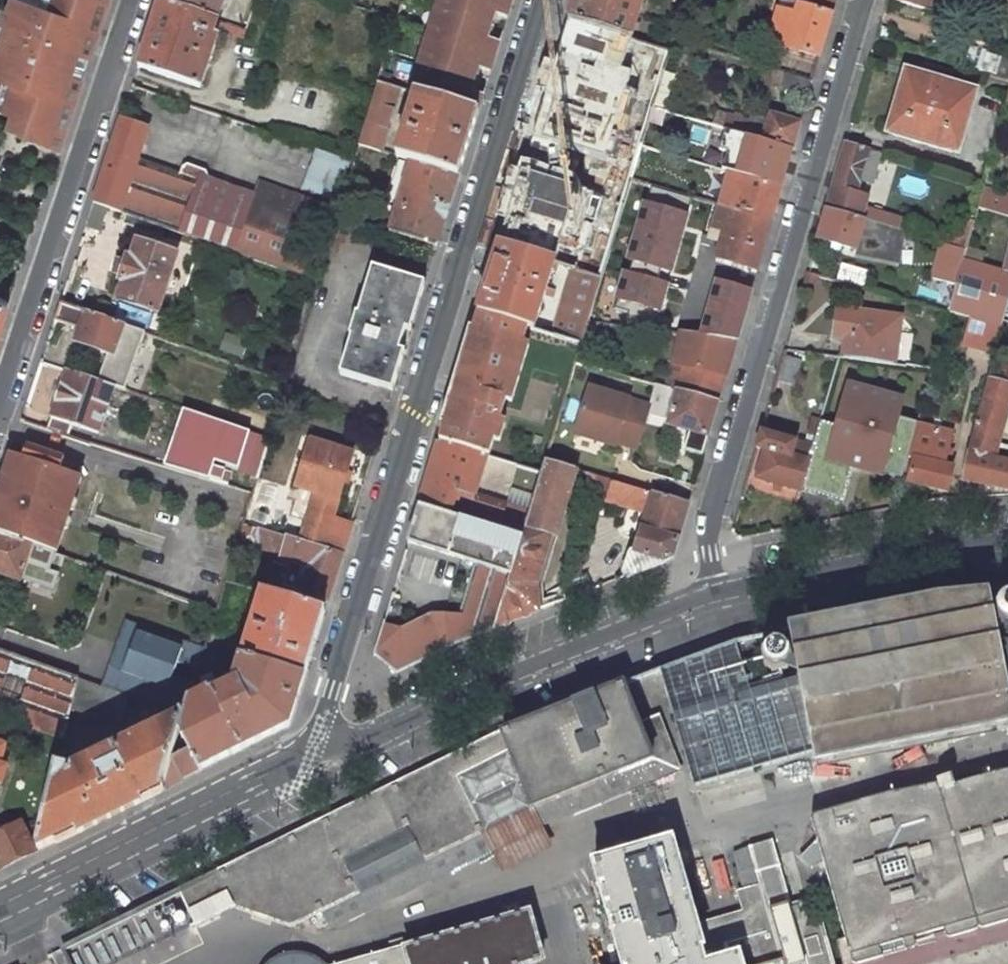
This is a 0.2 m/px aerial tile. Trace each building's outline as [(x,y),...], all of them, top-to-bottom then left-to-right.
[(0,39),(0,107),(13,111),(9,125),(60,147),(66,129),(68,121),(81,81),(84,75),(73,71),(80,51),(84,40),(94,43),(106,8),(108,0),(51,0),(49,4),(37,0),(4,0),(0,11),(0,20),(6,22),(0,39)] [(225,0),(161,0),(160,2),(218,21),(225,0)] [(372,11),(385,16),(399,20),(405,0),(375,0),(372,11)] [(444,14),(488,28),(492,16),(493,14),(488,12),(490,7),(494,9),(497,1),(492,0),(448,0),(444,14)] [(569,21),(631,40),(644,0),(576,0),(569,21)] [(771,43),(786,47),(798,3),(787,0),(780,0),(778,9),(780,10),(771,43)] [(836,0),(807,0),(806,5),(798,3),(786,47),(819,56),(836,0)] [(928,8),(931,0),(896,0),(928,8)] [(492,16),(506,20),(511,6),(497,1),(494,9),(490,7),(488,12),(493,14),(492,16)] [(200,87),(218,35),(214,33),(216,27),(218,21),(160,2),(138,67),(200,87)] [(442,20),(430,27),(426,40),(435,42),(479,56),(484,42),(488,28),(444,14),(442,20)] [(216,27),(243,35),(245,30),(218,21),(216,27)] [(631,40),(569,21),(534,137),(605,159),(640,43),(631,40)] [(676,29),(673,40),(691,45),(694,35),(676,29)] [(435,42),(427,69),(471,83),(475,70),(476,68),(471,66),(473,61),(477,63),(479,56),(435,42)] [(494,60),(498,47),(484,42),(479,56),(494,60)] [(964,67),(1007,80),(1007,59),(970,48),(964,67)] [(475,70),(490,75),(494,60),(479,56),(477,63),(473,61),(471,66),(476,68),(475,70)] [(897,118),(892,135),(952,152),(957,135),(963,137),(976,91),(951,84),(954,73),(926,65),(926,66),(927,66),(925,76),(905,70),(892,116),(897,118)] [(419,95),(436,100),(464,108),(466,101),(461,100),(462,95),(467,97),(468,94),(471,83),(427,69),(419,95)] [(779,88),(807,97),(812,80),(784,72),(779,88)] [(663,73),(652,107),(665,110),(674,77),(663,73)] [(379,83),(361,144),(381,151),(400,89),(379,83)] [(412,160),(459,175),(478,112),(464,108),(436,100),(419,95),(416,94),(406,126),(401,125),(399,132),(404,133),(397,156),(412,160)] [(478,112),(482,98),(468,94),(467,97),(462,95),(461,100),(466,101),(464,108),(478,112)] [(771,116),(767,127),(728,115),(726,121),(724,128),(738,132),(739,132),(792,148),(799,124),(771,116)] [(731,156),(764,166),(789,157),(792,148),(739,132),(738,132),(731,156)] [(856,193),(860,180),(869,150),(846,142),(833,186),(829,197),(826,209),(864,220),(891,228),(893,229),(895,223),(896,217),(865,208),(868,197),(856,193)] [(860,180),(871,183),(877,161),(874,159),(877,152),(869,150),(860,180)] [(308,151),(302,190),(337,196),(343,156),(308,151)] [(412,160),(390,232),(436,246),(459,175),(412,160)] [(781,187),(729,172),(722,196),(721,196),(719,205),(735,210),(771,220),(781,187)] [(593,195),(522,173),(500,245),(555,261),(566,265),(572,247),(577,249),(586,219),(594,222),(601,200),(592,197),(593,195)] [(722,196),(658,178),(655,186),(656,186),(719,205),(721,196),(722,196)] [(977,208),(1007,217),(1007,196),(982,189),(977,208)] [(658,309),(682,211),(634,199),(610,297),(658,309)] [(826,209),(817,239),(856,249),(864,220),(826,209)] [(735,210),(720,259),(757,270),(771,220),(735,210)] [(964,218),(956,247),(965,249),(966,248),(973,221),(964,218)] [(896,237),(898,230),(893,229),(891,228),(890,236),(896,237)] [(124,281),(119,298),(156,312),(176,255),(138,241),(132,259),(127,257),(120,279),(124,281)] [(956,284),(963,259),(965,249),(956,247),(942,243),(941,243),(931,278),(956,284)] [(478,312),(528,327),(534,329),(538,317),(540,308),(542,304),(545,295),(550,296),(552,288),(547,287),(551,274),(555,261),(500,245),(478,312)] [(963,259),(979,263),(982,252),(966,248),(965,249),(963,259)] [(850,270),(811,259),(807,273),(818,276),(819,276),(846,284),(850,270)] [(948,313),(949,312),(974,320),(991,325),(994,326),(996,326),(1007,281),(1007,272),(1003,271),(979,263),(963,259),(956,284),(948,313)] [(372,267),(358,314),(356,313),(347,345),(348,346),(340,374),(392,390),(405,349),(413,324),(425,283),(372,267)] [(587,322),(601,277),(575,268),(571,281),(558,324),(554,336),(581,344),(584,332),(587,322)] [(813,293),(818,276),(807,273),(803,289),(813,293)] [(8,304),(13,288),(0,281),(0,300),(8,304)] [(75,341),(114,354),(119,339),(134,344),(139,346),(145,333),(60,303),(55,320),(79,329),(75,341)] [(900,318),(837,309),(834,336),(846,338),(843,357),(894,364),(896,347),(900,318)] [(939,311),(937,321),(945,323),(949,312),(948,313),(939,311)] [(478,312),(456,384),(453,395),(458,397),(450,423),(445,422),(439,442),(486,456),(489,457),(494,441),(500,423),(506,402),(511,403),(512,401),(524,360),(519,358),(523,344),(528,327),(478,312)] [(696,336),(736,342),(741,325),(705,316),(703,323),(669,322),(666,332),(680,334),(696,336)] [(991,325),(974,320),(966,345),(994,354),(1002,328),(996,326),(994,326),(991,325)] [(602,324),(587,322),(584,332),(594,333),(599,334),(602,324)] [(584,363),(594,333),(584,332),(581,344),(575,361),(584,363)] [(718,402),(736,342),(696,336),(680,334),(674,361),(683,363),(676,390),(718,402)] [(134,344),(119,339),(114,354),(129,359),(134,344)] [(523,344),(519,358),(524,360),(528,346),(523,344)] [(783,355),(776,379),(776,380),(794,385),(801,360),(783,355)] [(676,390),(683,363),(674,361),(672,361),(664,387),(676,390)] [(1007,403),(1007,366),(992,362),(966,455),(962,481),(1007,489),(1007,447),(997,444),(1007,403)] [(66,369),(46,430),(53,432),(58,434),(64,436),(68,437),(72,425),(98,433),(114,386),(66,369)] [(664,387),(653,383),(646,405),(645,411),(660,415),(665,397),(673,400),(666,424),(690,431),(684,450),(702,455),(718,402),(676,390),(664,387)] [(816,437),(800,492),(841,504),(852,467),(881,476),(881,474),(901,480),(902,479),(908,458),(918,426),(919,423),(898,417),(903,402),(851,386),(838,428),(819,422),(815,437),(816,437)] [(646,405),(588,387),(574,432),(613,444),(614,440),(634,446),(645,411),(646,405)] [(453,395),(445,422),(450,423),(458,397),(453,395)] [(184,409),(165,467),(209,480),(215,462),(259,475),(271,439),(184,409)] [(813,420),(808,435),(815,437),(819,422),(813,420)] [(500,423),(494,441),(499,443),(505,425),(500,423)] [(918,426),(908,458),(915,460),(909,481),(909,482),(909,483),(946,492),(952,468),(943,466),(951,435),(918,426)] [(765,450),(758,475),(757,479),(800,492),(816,437),(815,437),(808,435),(805,444),(761,431),(756,448),(765,450)] [(64,436),(58,434),(53,432),(46,450),(57,454),(64,436)] [(310,441),(296,486),(317,493),(302,542),(342,554),(350,527),(331,521),(352,454),(310,441)] [(419,507),(499,533),(507,505),(475,495),(486,456),(439,442),(419,507)] [(83,477),(71,473),(74,461),(65,458),(65,457),(57,454),(46,450),(27,443),(23,457),(11,452),(0,485),(0,533),(23,541),(33,544),(39,547),(55,552),(83,477)] [(756,448),(749,472),(749,473),(758,475),(765,450),(756,448)] [(908,458),(902,479),(909,481),(915,460),(908,458)] [(529,513),(527,521),(558,530),(576,469),(545,460),(541,473),(529,513)] [(614,481),(596,475),(590,493),(608,499),(614,481)] [(627,573),(628,574),(673,557),(688,504),(614,481),(608,499),(647,510),(627,573)] [(499,533),(521,540),(526,525),(527,521),(529,513),(507,505),(499,533)] [(474,563),(475,563),(510,575),(521,540),(499,533),(419,507),(408,542),(474,563)] [(288,537),(246,524),(242,540),(282,554),(288,537)] [(510,575),(494,628),(538,610),(536,585),(552,533),(526,525),(521,540),(510,575)] [(20,582),(33,544),(23,541),(0,533),(0,574),(20,582)] [(342,554),(302,542),(288,537),(282,554),(281,558),(304,565),(300,578),(305,580),(302,591),(328,599),(342,554)] [(396,673),(494,628),(510,575),(475,563),(474,563),(464,597),(401,629),(383,623),(374,654),(396,673)] [(559,585),(566,600),(593,588),(587,574),(559,585)] [(262,591),(241,658),(304,678),(325,610),(262,591)] [(789,630),(798,674),(799,676),(807,719),(810,735),(814,752),(815,760),(1007,722),(1007,595),(938,600),(789,630)] [(183,648),(186,640),(125,620),(109,668),(123,672),(137,632),(183,648)] [(123,672),(109,668),(102,687),(128,696),(185,717),(190,703),(196,682),(177,676),(181,661),(201,667),(201,665),(207,647),(186,640),(183,648),(137,632),(123,672)] [(219,650),(223,636),(211,633),(207,647),(216,650),(219,650)] [(724,643),(660,669),(694,787),(814,752),(810,735),(807,719),(799,676),(750,692),(735,641),(724,643)] [(211,668),(216,650),(207,647),(201,665),(211,668)] [(62,738),(69,707),(78,678),(51,669),(4,652),(0,651),(0,715),(62,738)] [(164,788),(289,725),(304,678),(241,658),(234,680),(235,683),(218,692),(214,694),(212,690),(190,703),(185,717),(181,733),(188,750),(172,759),(164,788)] [(78,678),(69,707),(94,716),(95,714),(118,722),(128,696),(102,687),(78,678)] [(502,732),(214,872),(231,907),(291,926),(322,910),(357,893),(342,861),(410,828),(424,860),(532,806),(572,790),(581,810),(603,802),(596,781),(606,777),(619,772),(627,792),(676,773),(657,720),(640,726),(622,684),(502,732)] [(36,850),(164,788),(172,759),(181,733),(185,717),(108,753),(106,747),(89,755),(92,761),(90,761),(70,772),(55,768),(43,823),(36,850)] [(1007,918),(1007,768),(954,782),(952,773),(916,783),(818,810),(814,811),(811,816),(818,838),(821,850),(823,859),(852,958),(854,961),(906,946),(905,942),(911,940),(912,945),(917,940),(914,928),(922,926),(923,931),(942,925),(944,931),(949,934),(977,927),(978,923),(983,925),(1007,918)] [(603,802),(627,792),(619,772),(606,777),(596,781),(603,802)] [(503,874),(554,850),(544,825),(581,810),(572,790),(532,806),(424,860),(410,828),(342,861),(357,893),(322,910),(331,928),(491,850),(503,874)] [(0,833),(0,867),(1,868),(36,850),(22,826),(20,823),(0,833)] [(43,823),(22,826),(36,850),(43,823)] [(809,863),(823,859),(821,850),(818,838),(802,856),(809,863)] [(594,865),(623,963),(704,963),(700,948),(702,944),(698,930),(672,842),(669,840),(596,862),(594,865)] [(698,930),(702,944),(700,948),(704,963),(705,963),(736,955),(742,956),(744,963),(835,963),(816,906),(790,914),(770,842),(752,847),(733,852),(751,915),(698,930)] [(231,907),(214,872),(68,946),(76,963),(160,963),(204,942),(196,925),(231,907)] [(406,947),(405,950),(409,963),(528,963),(541,960),(542,957),(530,914),(527,912),(406,947)] [(347,963),(409,963),(405,950),(406,947),(347,963)] [(312,958),(305,955),(302,954),(297,954),(293,955),(288,956),(278,959),(274,961),(269,963),(320,963),(312,958)] [(742,956),(736,955),(705,963),(744,963),(742,956)]
